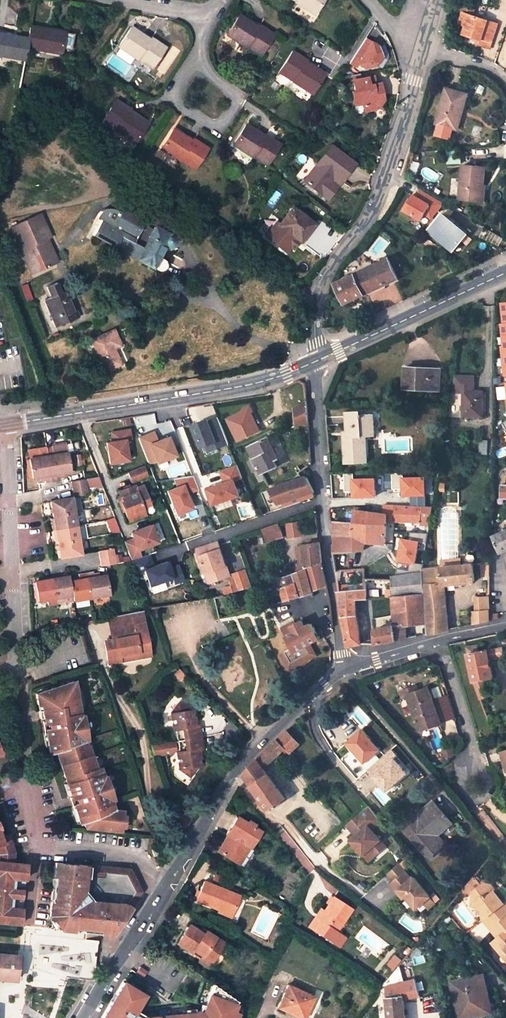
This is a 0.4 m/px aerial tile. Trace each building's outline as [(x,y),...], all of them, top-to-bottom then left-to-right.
[(296,2),(295,3),(313,14),(322,0),(293,0),(296,2)] [(489,48),(496,24),(466,14),(463,26),(466,27),(463,34),(478,39),(477,44),(489,48)] [(259,27),(240,16),(227,36),(245,47),(246,46),(261,55),(274,34),(260,26),(259,27)] [(26,49),(60,54),(64,32),(30,26),(28,39),(26,49)] [(150,41),(132,28),(118,48),(136,61),(137,60),(150,69),(165,47),(152,39),(150,41)] [(0,34),(0,57),(24,61),(26,49),(28,39),(0,34)] [(362,37),(350,61),(369,70),(381,46),(362,37)] [(306,60),(293,52),(280,72),(293,81),(292,82),(312,94),(324,75),(305,62),(306,60)] [(364,111),(373,110),(376,105),(380,105),(383,100),(380,84),(375,85),(373,76),(360,79),(359,72),(348,74),(350,81),(352,81),(354,92),(352,92),(354,103),(362,101),(363,105),(364,111)] [(462,110),(466,95),(447,89),(436,124),(454,129),(460,109),(462,110)] [(130,109),(117,100),(103,121),(116,129),(115,131),(134,144),(147,124),(128,111),(130,109)] [(456,130),(462,110),(460,109),(454,129),(456,130)] [(265,137),(246,125),(233,145),(252,157),(253,156),(266,165),(280,144),(266,135),(265,137)] [(193,142),(174,129),(161,149),(179,162),(180,160),(194,170),(208,148),(194,140),(193,142)] [(331,146),(304,181),(321,194),(327,199),(337,185),(332,181),(335,176),(341,181),(354,164),(331,146)] [(485,168),(463,166),(460,199),(479,201),(480,185),(483,185),(485,168)] [(335,176),(332,181),(337,185),(341,181),(335,176)] [(314,225),(292,208),(278,226),(300,243),(314,225)] [(426,213),(419,222),(453,251),(467,235),(455,226),(442,215),(437,221),(426,213)] [(10,228),(32,274),(54,264),(43,240),(47,239),(50,238),(39,215),(10,228)] [(455,226),(467,235),(469,232),(457,223),(455,226)] [(147,239),(142,249),(120,238),(114,248),(157,271),(160,271),(162,270),(164,269),(166,266),(166,263),(164,261),(163,259),(172,244),(172,241),(171,238),(169,236),(154,227),(147,239)] [(125,227),(120,238),(142,249),(147,239),(125,227)] [(58,262),(47,239),(43,240),(54,264),(58,262)] [(398,279),(388,259),(335,284),(344,304),(398,279)] [(78,317),(67,291),(61,294),(56,284),(46,288),(51,298),(44,301),(56,327),(78,317)] [(497,301),(505,403),(505,300),(497,301)] [(91,340),(105,373),(121,365),(114,349),(120,347),(113,330),(91,340)] [(440,391),(441,369),(405,367),(404,389),(440,391)] [(473,377),(455,377),(453,392),(459,392),(459,390),(460,388),(473,389),(473,377)] [(473,392),(463,392),(463,416),(482,417),(482,392),(473,392)] [(308,421),(307,403),(295,409),(296,426),(308,421)] [(235,442),(260,431),(249,406),(224,417),(235,442)] [(367,462),(366,436),(372,436),(371,415),(361,416),(360,412),(346,413),(347,432),(347,438),(344,438),(345,463),(367,462)] [(201,456),(228,445),(216,414),(189,425),(201,456)] [(130,439),(129,429),(111,432),(113,441),(106,442),(110,463),(128,460),(125,440),(130,439)] [(167,435),(154,438),(152,431),(137,435),(145,465),(173,458),(167,435)] [(253,457),(256,463),(259,469),(262,474),(277,466),(274,460),(278,458),(268,438),(249,448),(253,457)] [(487,440),(480,440),(479,454),(487,454),(487,440)] [(63,473),(70,472),(66,452),(48,455),(52,482),(59,480),(58,474),(63,473)] [(52,482),(48,455),(30,459),(33,479),(39,478),(44,477),(45,483),(48,482),(52,482)] [(253,472),(259,469),(256,463),(253,457),(251,459),(251,461),(248,462),(253,472)] [(203,487),(208,505),(246,495),(237,464),(217,470),(221,482),(203,487)] [(147,476),(143,466),(128,472),(132,482),(147,476)] [(349,491),(349,498),(374,497),(373,477),(352,477),(352,473),(342,473),(342,491),(349,491)] [(163,489),(170,515),(190,510),(186,493),(195,491),(191,475),(171,480),(173,486),(163,489)] [(306,477),(270,489),(278,504),(314,493),(306,477)] [(72,490),(87,487),(85,479),(71,482),(72,490)] [(121,502),(128,521),(145,515),(142,508),(150,505),(142,486),(135,489),(134,486),(119,492),(120,495),(123,502),(121,502)] [(72,490),(74,497),(89,495),(87,487),(72,490)] [(52,515),(73,511),(70,498),(50,501),(52,515)] [(422,508),(384,505),(383,514),(355,511),(354,523),(334,521),(334,536),(372,534),(371,543),(385,544),(387,521),(421,523),(422,508)] [(432,508),(422,508),(421,523),(429,523),(432,508)] [(55,529),(76,525),(73,511),(52,515),(53,519),(55,529)] [(113,517),(105,521),(110,534),(118,530),(113,517)] [(299,521),(285,522),(286,538),(300,537),(299,521)] [(278,523),(262,529),(267,543),(284,537),(278,523)] [(57,544),(78,540),(76,525),(55,529),(57,542),(57,544)] [(158,544),(151,526),(131,534),(134,540),(124,543),(131,561),(141,557),(138,550),(158,544)] [(500,553),(505,550),(505,531),(493,537),(500,553)] [(333,553),(363,550),(364,543),(371,543),(372,534),(334,536),(335,545),(332,545),(333,553)] [(396,563),(416,563),(416,539),(396,538),(396,563)] [(78,540),(57,544),(60,558),(81,554),(78,540)] [(303,545),(306,568),(322,563),(319,542),(303,545)] [(231,577),(219,543),(198,550),(206,574),(210,572),(214,583),(231,577)] [(113,548),(98,551),(100,559),(115,556),(113,548)] [(442,585),(475,582),(473,564),(461,566),(460,560),(452,560),(453,566),(441,568),(442,583),(442,585)] [(306,568),(313,593),(319,616),(331,611),(329,594),(322,563),(306,568)] [(293,574),(300,597),(313,593),(306,568),(293,574)] [(252,585),(247,570),(233,574),(235,579),(233,580),(236,590),(252,585)] [(99,576),(93,577),(92,572),(85,573),(90,598),(109,595),(105,575),(99,576)] [(214,583),(210,572),(206,574),(209,584),(214,583)] [(392,596),(409,595),(424,593),(423,584),(422,572),(391,577),(392,596)] [(79,580),(74,581),(70,581),(72,595),(73,601),(90,598),(85,573),(78,574),(79,580)] [(300,597),(293,574),(283,577),(277,579),(283,595),(285,601),(300,597)] [(59,577),(51,579),(56,604),(64,603),(63,597),(72,595),(70,581),(68,576),(59,577)] [(56,604),(51,579),(42,580),(34,582),(37,602),(47,600),(48,606),(56,604)] [(274,580),(279,596),(283,595),(277,579),(276,580),(274,580)] [(447,631),(445,592),(443,592),(442,585),(442,583),(423,584),(424,593),(425,610),(426,624),(427,635),(447,631)] [(357,620),(356,600),(368,598),(366,584),(338,586),(348,647),(360,644),(359,636),(357,620)] [(409,595),(410,610),(425,610),(424,593),(409,595)] [(489,594),(477,594),(477,611),(489,610),(489,594)] [(409,595),(392,596),(393,616),(410,610),(409,595)] [(74,608),(91,605),(90,598),(73,601),(74,608)] [(403,626),(405,626),(426,624),(425,610),(410,610),(393,616),(394,626),(403,625),(403,626)] [(477,611),(472,612),(473,624),(489,621),(489,610),(477,611)] [(149,649),(143,622),(141,611),(107,618),(111,640),(104,641),(108,663),(120,661),(119,655),(149,649)] [(313,643),(322,638),(313,621),(307,624),(304,618),(297,621),(296,619),(283,625),(287,636),(293,647),(282,653),(290,669),(319,654),(313,643)] [(403,626),(403,625),(394,626),(377,629),(377,637),(375,638),(375,645),(407,639),(405,626),(403,626)] [(468,648),(469,654),(478,652),(477,646),(468,648)] [(478,652),(469,654),(474,681),(483,679),(492,678),(489,661),(505,657),(502,647),(478,652)] [(120,661),(150,655),(149,649),(119,655),(120,661)] [(483,679),(474,681),(480,698),(489,695),(483,679)] [(82,740),(73,683),(34,695),(36,706),(40,705),(41,711),(45,711),(46,715),(52,714),(53,722),(47,723),(47,729),(43,729),(47,753),(53,751),(63,778),(67,777),(70,787),(75,790),(80,789),(82,796),(75,799),(76,804),(75,808),(80,823),(83,823),(85,828),(120,832),(122,811),(113,810),(99,768),(94,768),(86,745),(84,746),(82,740)] [(437,723),(455,717),(448,696),(433,701),(428,688),(408,695),(420,731),(438,725),(437,723)] [(178,704),(170,715),(175,714),(181,706),(178,704)] [(36,706),(40,729),(40,730),(43,729),(43,723),(47,723),(53,722),(52,714),(46,715),(45,711),(41,711),(40,705),(36,706)] [(175,714),(170,715),(173,731),(175,731),(178,754),(176,754),(178,770),(183,769),(191,776),(197,767),(200,767),(199,758),(198,758),(197,751),(201,751),(199,739),(198,727),(193,728),(193,721),(194,720),(193,712),(189,712),(181,706),(175,714)] [(289,754),(299,745),(287,731),(269,748),(276,756),(285,750),(289,754)] [(378,750),(361,731),(347,743),(364,763),(378,750)] [(263,769),(268,768),(278,758),(276,756),(269,748),(257,760),(263,769)] [(392,759),(374,776),(386,789),(404,772),(392,759)] [(269,810),(284,799),(263,769),(257,760),(243,775),(269,810)] [(183,769),(178,770),(189,778),(191,776),(183,769)] [(69,797),(75,799),(82,796),(80,789),(75,790),(70,787),(67,777),(63,778),(69,797)] [(403,828),(429,858),(440,849),(430,837),(450,820),(440,809),(437,811),(431,804),(421,813),(422,815),(415,821),(414,819),(403,828)] [(360,813),(347,826),(354,833),(357,837),(352,841),(364,856),(370,850),(376,856),(387,846),(369,826),(371,825),(360,813)] [(246,823),(236,817),(225,835),(227,836),(229,837),(226,844),(224,842),(218,852),(237,864),(242,854),(244,855),(249,847),(251,848),(260,832),(254,828),(255,826),(247,821),(246,823)] [(453,824),(450,820),(430,837),(440,849),(446,844),(440,836),(453,824)] [(348,838),(352,841),(357,837),(354,833),(348,838)] [(20,924),(21,908),(6,906),(8,897),(9,888),(10,878),(24,879),(26,863),(13,862),(14,852),(8,834),(0,837),(0,922),(20,924)] [(240,866),(251,848),(249,847),(244,855),(242,854),(237,864),(240,866)] [(370,850),(364,856),(370,862),(376,856),(370,850)] [(99,867),(54,862),(53,878),(56,878),(52,912),(55,914),(60,911),(67,920),(63,923),(64,926),(86,929),(86,932),(87,932),(100,933),(100,929),(109,930),(135,892),(126,876),(98,873),(99,867)] [(413,878),(401,864),(388,875),(394,882),(390,885),(403,901),(408,898),(419,910),(426,906),(431,911),(439,904),(434,900),(437,897),(416,874),(413,878)] [(98,873),(126,876),(135,892),(109,930),(100,929),(100,933),(114,934),(141,892),(130,871),(129,870),(99,867),(98,873)] [(468,882),(476,889),(481,885),(473,876),(468,882)] [(63,923),(67,920),(60,911),(55,914),(52,912),(56,878),(53,878),(49,919),(56,929),(86,932),(86,929),(64,926),(63,923)] [(232,894),(203,882),(195,900),(211,906),(212,905),(225,910),(232,894)] [(503,902),(501,900),(505,895),(505,889),(502,885),(500,885),(494,891),(489,885),(482,884),(481,885),(476,889),(471,893),(471,899),(474,903),(475,903),(478,906),(475,908),(482,916),(487,917),(490,914),(497,923),(505,915),(505,913),(505,900),(503,902)] [(9,888),(8,897),(20,898),(21,890),(9,888)] [(238,896),(232,894),(225,910),(212,905),(211,906),(210,909),(229,917),(238,896)] [(351,908),(332,897),(323,911),(318,919),(315,918),(308,927),(325,938),(331,929),(335,932),(351,908)] [(474,903),(471,899),(470,907),(475,908),(478,906),(475,903),(474,903)] [(320,909),(315,918),(318,919),(323,911),(320,909)] [(505,915),(497,923),(491,930),(498,939),(492,943),(505,960),(505,916),(505,915)] [(194,950),(212,961),(223,943),(205,932),(203,935),(200,933),(188,926),(177,944),(192,953),(194,950)] [(329,941),(335,932),(331,929),(325,938),(329,941)] [(15,973),(94,980),(97,942),(28,934),(26,947),(22,946),(21,953),(17,952),(17,957),(15,973)] [(212,961),(194,950),(192,953),(210,964),(212,961)] [(15,981),(15,973),(17,957),(0,955),(0,980),(15,981)] [(397,967),(402,971),(408,964),(403,959),(397,967)] [(141,978),(146,971),(139,967),(135,973),(141,978)] [(390,975),(388,973),(382,981),(383,982),(390,975)] [(484,975),(481,976),(486,1000),(482,1000),(486,1014),(493,1012),(484,975)] [(451,982),(459,1017),(467,1017),(486,1014),(482,1000),(486,1000),(481,976),(451,982)] [(389,1017),(406,1017),(404,999),(411,998),(418,994),(414,978),(396,983),(386,985),(389,1017)] [(121,982),(100,1017),(146,1017),(134,1011),(143,995),(136,991),(134,994),(126,989),(129,986),(121,982)] [(235,1013),(230,1011),(236,1000),(212,984),(203,1004),(199,1003),(197,1012),(196,1015),(194,1015),(194,1012),(147,1017),(233,1017),(235,1013)] [(287,986),(278,1007),(303,1017),(312,997),(287,986)]
